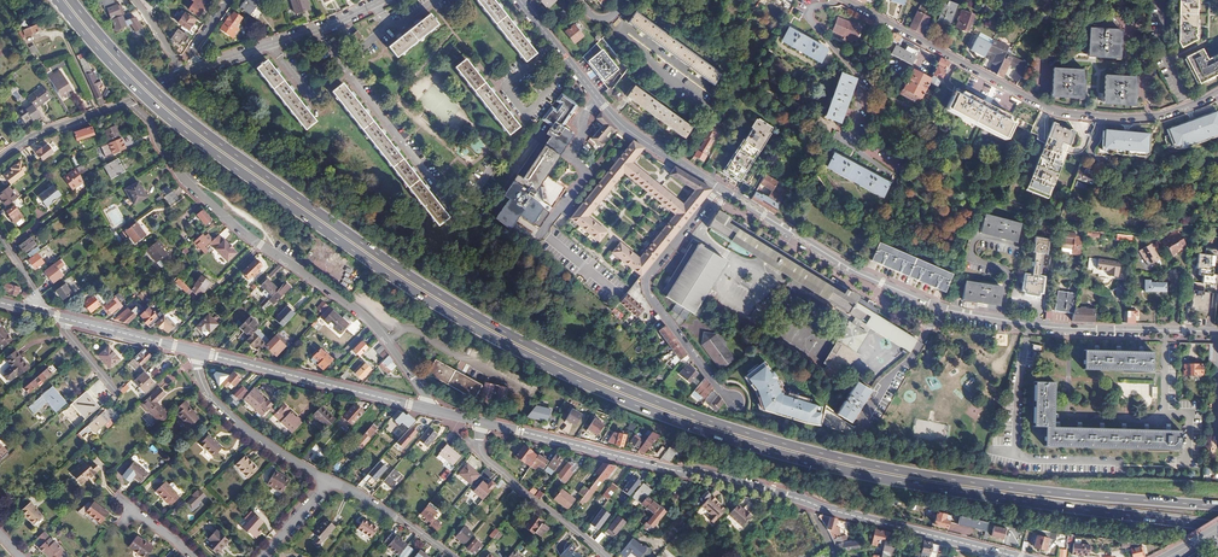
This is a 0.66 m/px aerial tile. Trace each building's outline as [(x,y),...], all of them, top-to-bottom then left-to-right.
[(8,8),(12,6),(9,0),(3,0),(8,8)] [(193,2),(188,9),(198,16),(204,7),(202,6),(205,1),(204,0),(190,0),(193,2)] [(240,8),(249,15),(250,14),(258,20),(264,11),(262,10),(266,6),(258,0),(246,0),(240,8)] [(290,0),(294,13),(309,9),(306,0),(291,0),(290,0)] [(525,62),(535,54),(493,0),(475,0),(525,62)] [(534,0),(530,0),(530,3),(535,10),(539,7),(534,0)] [(547,9),(557,0),(539,0),(547,9)] [(946,0),(944,0),(937,20),(951,25),(959,5),(946,0)] [(1178,42),(1181,48),(1197,41),(1196,37),(1197,36),(1203,0),(1185,0),(1178,42)] [(115,5),(107,8),(111,19),(120,15),(115,5)] [(974,15),(962,10),(955,27),(967,31),(974,15)] [(928,17),(917,11),(908,28),(920,34),(928,17)] [(241,17),(234,12),(230,18),(229,17),(226,21),(221,27),(233,35),(237,29),(236,28),(239,24),(237,23),(241,17)] [(631,13),(626,21),(713,84),(720,74),(636,12),(634,15),(631,13)] [(195,20),(184,13),(177,23),(188,30),(195,20)] [(121,15),(111,19),(114,28),(112,29),(113,31),(125,26),(121,15)] [(438,25),(429,15),(388,48),(397,58),(438,25)] [(832,31),(835,32),(834,35),(851,42),(853,39),(855,40),(860,27),(838,18),(832,31)] [(35,25),(23,30),(26,37),(38,32),(35,25)] [(574,25),(566,32),(574,43),(583,36),(574,25)] [(233,35),(221,27),(220,30),(231,38),(233,35)] [(788,28),(782,40),(819,61),(826,49),(788,28)] [(1121,30),(1089,29),(1087,57),(1119,59),(1121,30)] [(23,30),(18,32),(22,39),(26,37),(23,30)] [(187,37),(176,30),(170,40),(178,45),(180,42),(183,43),(187,37)] [(357,31),(352,35),(357,43),(363,38),(357,31)] [(605,33),(600,38),(627,70),(632,64),(605,33)] [(892,33),(884,48),(891,52),(890,54),(911,64),(918,50),(905,43),(902,49),(895,45),(897,43),(900,44),(903,38),(892,33)] [(979,33),(977,38),(990,45),(990,44),(992,40),(979,33)] [(990,45),(976,38),(970,50),(974,52),(975,51),(984,55),(990,45)] [(588,50),(581,57),(603,81),(617,69),(594,44),(592,46),(588,50)] [(34,45),(30,48),(34,54),(39,51),(34,45)] [(997,57),(995,56),(988,71),(995,75),(1003,59),(1006,53),(1001,50),(997,57)] [(1206,60),(1202,50),(1185,57),(1198,84),(1217,75),(1217,54),(1206,60)] [(1005,60),(1003,59),(995,75),(1001,78),(1004,72),(1008,73),(1011,66),(1008,64),(1011,59),(1007,57),(1005,60)] [(935,64),(936,65),(929,79),(928,82),(936,86),(937,83),(948,63),(939,58),(935,64)] [(464,60),(453,69),(508,136),(519,127),(489,90),(464,60)] [(267,61),(256,69),(306,131),(316,123),(267,61)] [(1024,69),(1019,67),(1012,79),(1017,82),(1020,76),(1024,69)] [(1085,70),(1053,68),(1051,97),(1083,99),(1085,70)] [(929,79),(912,70),(902,89),(899,94),(916,103),(919,99),(928,82),(929,79)] [(59,71),(47,79),(59,98),(71,90),(59,71)] [(92,72),(85,75),(97,99),(101,97),(96,86),(100,84),(98,79),(95,80),(92,72)] [(855,80),(841,74),(825,117),(839,122),(855,80)] [(1136,77),(1105,75),(1103,104),(1134,106),(1136,77)] [(1027,80),(1020,76),(1017,82),(1015,85),(1022,89),(1027,80)] [(342,84),(332,92),(438,225),(448,216),(342,84)] [(42,86),(26,97),(28,100),(32,105),(34,108),(50,97),(42,86)] [(634,86),(626,97),(683,138),(691,127),(634,86)] [(610,87),(606,90),(617,101),(622,96),(617,90),(615,92),(612,89),(610,87)] [(606,90),(602,94),(613,105),(617,101),(606,90)] [(953,92),(945,108),(1006,140),(1014,124),(1007,120),(1009,116),(963,92),(960,96),(953,92)] [(549,108),(541,120),(551,127),(546,134),(550,137),(566,148),(570,141),(574,136),(567,131),(568,130),(564,127),(563,128),(562,127),(568,118),(577,104),(561,93),(554,102),(559,105),(555,112),(549,108)] [(540,101),(548,106),(552,100),(544,95),(540,101)] [(22,107),(16,112),(23,122),(29,118),(31,121),(39,115),(34,108),(32,105),(24,110),(22,107)] [(596,118),(603,124),(591,139),(602,147),(604,144),(603,144),(604,143),(601,141),(611,129),(614,132),(616,129),(613,127),(613,126),(601,112),(599,115),(596,118)] [(1177,125),(1168,128),(1174,144),(1179,142),(1180,144),(1184,142),(1184,141),(1187,140),(1188,142),(1192,140),(1192,139),(1201,136),(1202,137),(1206,135),(1205,133),(1209,132),(1209,133),(1213,131),(1213,130),(1217,128),(1212,112),(1202,115),(1203,118),(1201,119),(1200,116),(1180,124),(1181,126),(1178,127),(1177,125)] [(1017,118),(1014,124),(1029,132),(1030,130),(1030,129),(1032,126),(1017,118)] [(758,119),(742,144),(724,171),(738,180),(771,128),(758,119)] [(1071,132),(1054,125),(1027,189),(1045,197),(1071,132)] [(91,127),(74,133),(77,141),(94,135),(91,127)] [(115,127),(105,131),(109,141),(119,136),(115,127)] [(704,135),(711,139),(715,132),(709,128),(705,134),(704,135)] [(1153,152),(1154,136),(1149,135),(1144,134),(1144,136),(1141,135),(1141,134),(1114,132),(1114,133),(1111,133),(1111,132),(1106,131),(1106,132),(1101,131),(1101,138),(1097,137),(1096,140),(1095,140),(1094,149),(1105,150),(1105,153),(1113,154),(1122,155),(1122,154),(1128,155),(1128,152),(1148,154),(1148,152),(1153,152)] [(711,139),(704,135),(696,150),(704,155),(713,140),(711,139)] [(109,141),(108,141),(113,154),(126,148),(121,138),(121,137),(120,136),(119,136),(109,141)] [(566,148),(550,137),(544,146),(560,157),(566,148)] [(624,150),(613,164),(574,212),(569,217),(580,226),(589,234),(599,242),(607,232),(588,216),(590,213),(595,208),(598,203),(602,199),(609,190),(612,186),(616,182),(623,173),(628,176),(637,183),(642,188),(647,191),(655,182),(632,163),(641,151),(643,148),(632,141),(630,143),(624,150)] [(544,146),(539,142),(490,214),(508,230),(518,215),(538,228),(551,208),(541,201),(543,200),(545,199),(543,186),(539,186),(546,175),(560,157),(544,146)] [(465,156),(469,151),(463,147),(459,152),(465,156)] [(704,155),(696,150),(691,158),(694,160),(696,158),(702,162),(706,156),(704,155)] [(846,178),(847,176),(863,185),(862,187),(873,192),(874,191),(882,195),(888,183),(834,154),(828,166),(836,170),(835,172),(846,178)] [(117,159),(104,166),(112,179),(124,172),(120,165),(121,165),(117,159)] [(4,176),(11,185),(25,174),(22,170),(25,168),(20,161),(13,167),(14,169),(12,170),(4,176)] [(82,163),(77,167),(80,173),(86,170),(82,163)] [(656,199),(661,203),(670,210),(674,214),(667,223),(663,228),(660,232),(652,241),(650,245),(646,250),(641,255),(639,258),(619,243),(612,252),(622,260),(631,268),(641,276),(708,192),(711,189),(700,182),(674,166),(668,174),(694,190),(682,204),(659,185),(651,195),(656,199)] [(80,173),(77,167),(64,177),(73,189),(77,186),(83,181),(82,179),(83,178),(80,173)] [(1083,171),(1078,169),(1075,178),(1094,185),(1097,176),(1091,174),(1092,172),(1085,169),(1084,171),(1083,171)] [(777,183),(765,175),(759,185),(762,186),(771,192),(777,183)] [(628,176),(626,178),(631,182),(635,186),(637,183),(628,176)] [(139,183),(126,190),(135,205),(148,198),(139,183)] [(61,194),(54,184),(39,196),(47,206),(61,194)] [(166,185),(160,190),(164,195),(170,190),(166,185)] [(0,193),(0,197),(7,207),(11,203),(17,199),(8,186),(0,193)] [(174,190),(166,196),(172,203),(179,198),(174,190)] [(611,192),(609,190),(602,199),(603,201),(611,192)] [(755,193),(752,197),(751,199),(774,214),(783,198),(771,192),(769,196),(765,193),(764,195),(761,194),(760,196),(755,193)] [(7,207),(4,209),(12,219),(20,213),(17,210),(19,209),(16,205),(15,206),(14,205),(13,206),(11,203),(7,207)] [(661,203),(659,205),(664,209),(668,213),(670,210),(661,203)] [(205,211),(198,217),(206,225),(212,220),(205,211)] [(717,212),(707,228),(854,318),(851,323),(849,322),(837,341),(853,351),(856,353),(867,334),(857,327),(861,322),(909,351),(916,339),(877,315),(880,310),(718,211),(717,212)] [(983,214),(980,226),(978,233),(1014,242),(1016,235),(1019,224),(983,214)] [(136,223),(125,232),(134,244),(145,235),(136,223)] [(1099,231),(1086,230),(1085,236),(1098,238),(1098,237),(1099,231)] [(660,232),(658,231),(651,240),(652,241),(660,232)] [(116,240),(122,248),(125,246),(115,232),(114,233),(112,234),(116,240)] [(1067,234),(1062,233),(1060,246),(1072,248),(1071,254),(1078,255),(1081,237),(1075,236),(1074,238),(1067,236),(1067,234)] [(1133,235),(1117,233),(1116,239),(1126,240),(1126,242),(1132,242),(1133,238),(1133,235)] [(1165,246),(1168,251),(1163,255),(1171,268),(1177,264),(1172,256),(1173,256),(1171,254),(1176,251),(1174,248),(1183,242),(1178,233),(1173,236),(1172,234),(1160,241),(1164,247),(1165,246)] [(198,239),(200,241),(197,244),(205,254),(208,251),(205,248),(204,247),(210,243),(209,242),(211,239),(207,235),(205,237),(202,235),(198,239)] [(224,241),(219,235),(210,243),(215,249),(227,262),(237,254),(233,249),(233,248),(229,244),(228,245),(224,240),(224,241)] [(1032,251),(1033,251),(1030,269),(1030,275),(1025,274),(1022,289),(1025,289),(1024,293),(1039,296),(1042,277),(1039,277),(1043,253),(1046,253),(1049,238),(1034,236),(1032,251)] [(30,237),(18,246),(21,251),(23,249),(30,257),(39,250),(30,237)] [(878,243),(871,260),(944,291),(951,274),(878,243)] [(1151,243),(1138,251),(1147,266),(1157,260),(1152,250),(1154,249),(1151,243)] [(696,247),(691,244),(662,291),(667,294),(665,297),(675,303),(671,310),(678,315),(683,308),(693,314),(726,262),(698,244),(696,247)] [(1198,268),(1197,273),(1202,274),(1201,283),(1192,282),(1189,308),(1206,310),(1208,293),(1203,292),(1204,284),(1214,285),(1216,274),(1212,273),(1213,262),(1217,262),(1217,256),(1217,250),(1205,248),(1204,254),(1197,253),(1195,268),(1198,268)] [(145,251),(134,260),(144,273),(154,264),(150,259),(151,258),(145,251)] [(38,253),(29,260),(36,269),(44,262),(38,253)] [(1157,258),(1165,271),(1171,268),(1163,255),(1157,258)] [(262,266),(255,260),(243,272),(249,279),(262,266)] [(1121,260),(1105,260),(1105,272),(1113,273),(1113,277),(1121,276),(1121,260)] [(345,262),(341,268),(347,273),(351,266),(345,262)] [(54,264),(45,272),(53,283),(63,275),(54,264)] [(279,265),(267,276),(271,280),(283,268),(279,265)] [(195,285),(191,290),(199,298),(204,292),(211,282),(201,275),(194,285),(195,285)] [(349,287),(352,278),(348,277),(347,282),(341,280),(340,284),(349,287)] [(175,285),(176,283),(186,292),(189,289),(178,278),(173,283),(175,285)] [(267,279),(261,285),(272,296),(278,290),(267,279)] [(1153,280),(1145,279),(1144,291),(1165,292),(1165,282),(1153,282),(1153,280)] [(1000,286),(964,281),(961,299),(997,305),(1000,286)] [(7,285),(5,284),(4,289),(10,291),(9,293),(17,295),(17,293),(19,293),(21,287),(7,283),(7,285)] [(65,283),(56,290),(63,300),(72,293),(65,283)] [(285,283),(278,290),(272,296),(266,303),(262,307),(267,312),(290,288),(285,283)] [(257,286),(253,290),(250,293),(254,297),(261,290),(257,286)] [(1077,293),(1057,290),(1054,311),(1074,314),(1074,309),(1075,303),(1077,293)] [(85,302),(84,303),(91,312),(101,305),(93,296),(89,292),(82,298),(85,302)] [(637,316),(644,308),(626,294),(619,302),(637,316)] [(123,304),(116,297),(106,306),(112,313),(123,304)] [(961,299),(952,298),(950,303),(950,305),(960,307),(961,299)] [(327,305),(322,302),(316,309),(321,313),(327,305)] [(136,316),(128,307),(115,319),(127,323),(136,316)] [(328,307),(319,316),(338,334),(347,325),(333,312),(332,311),(328,307)] [(1079,309),(1074,309),(1074,314),(1072,321),(1094,322),(1094,310),(1085,309),(1085,307),(1079,307),(1079,309)] [(148,308),(141,315),(144,318),(142,320),(150,328),(163,315),(160,311),(157,314),(154,311),(153,312),(148,308)] [(1130,311),(1126,311),(1126,323),(1133,323),(1134,315),(1137,315),(1137,311),(1130,311)] [(219,323),(210,314),(199,326),(203,330),(205,327),(210,332),(219,323)] [(288,321),(280,314),(273,321),(281,329),(288,321)] [(164,316),(156,324),(162,329),(163,328),(167,333),(175,325),(171,321),(170,322),(164,316)] [(260,327),(249,317),(240,327),(250,336),(254,333),(260,327)] [(837,341),(849,322),(840,317),(828,336),(837,341)] [(2,344),(4,346),(13,338),(7,332),(8,330),(0,322),(0,346),(2,344)] [(665,325),(658,330),(662,336),(669,331),(665,325)] [(669,331),(662,336),(666,342),(673,336),(669,331)] [(250,336),(247,340),(255,348),(259,351),(266,344),(254,333),(250,336)] [(710,337),(699,333),(701,344),(710,337)] [(275,336),(266,345),(276,355),(285,346),(275,336)] [(673,336),(666,342),(668,344),(671,348),(678,343),(673,336)] [(710,337),(701,344),(720,369),(727,363),(719,352),(722,341),(710,337)] [(853,351),(837,341),(823,363),(828,366),(828,367),(834,371),(841,359),(846,362),(853,351)] [(367,348),(361,342),(353,350),(359,356),(360,355),(367,348)] [(678,343),(671,348),(672,350),(674,352),(669,356),(670,358),(682,348),(678,343)] [(109,346),(99,355),(110,368),(120,359),(109,346)] [(384,360),(379,365),(383,370),(388,375),(395,365),(391,361),(392,360),(381,346),(376,351),(379,354),(384,359),(384,360)] [(147,353),(143,348),(134,358),(141,365),(151,355),(148,352),(147,353)] [(320,348),(312,356),(318,362),(316,364),(321,369),(332,359),(320,348)] [(687,355),(682,348),(670,358),(673,362),(679,358),(679,360),(687,355)] [(1152,352),(1084,350),(1084,370),(1151,371),(1152,352)] [(16,351),(6,359),(11,366),(15,371),(17,374),(19,376),(29,368),(16,351)] [(834,371),(828,367),(822,376),(828,380),(861,357),(856,353),(853,351),(846,362),(841,359),(834,371)] [(690,358),(687,355),(679,364),(683,367),(690,358)] [(312,356),(310,358),(316,364),(318,362),(312,356)] [(57,359),(53,363),(58,369),(62,365),(57,359)] [(433,359),(426,373),(473,398),(481,384),(433,359)] [(39,376),(39,375),(29,383),(34,389),(44,381),(43,379),(47,376),(48,377),(58,369),(53,363),(43,371),(44,372),(39,376)] [(774,379),(761,363),(745,374),(756,389),(763,411),(802,422),(820,425),(823,406),(780,393),(774,379)] [(370,370),(365,364),(355,374),(360,380),(370,370)] [(1201,364),(1183,364),(1183,374),(1201,375),(1201,364)] [(153,365),(148,370),(155,378),(160,372),(153,365)] [(697,373),(686,365),(678,374),(689,383),(697,373)] [(17,374),(15,371),(11,366),(5,372),(4,376),(7,379),(11,379),(17,374)] [(219,368),(215,372),(222,378),(224,380),(228,375),(219,368)] [(155,382),(144,371),(133,381),(144,393),(155,382)] [(245,374),(235,371),(223,383),(226,386),(230,383),(233,385),(231,386),(233,387),(245,374)] [(158,384),(162,387),(168,381),(172,384),(176,379),(169,372),(158,384)] [(222,378),(220,380),(212,388),(214,391),(224,380),(222,378)] [(711,387),(704,378),(693,390),(703,397),(711,387)] [(872,388),(858,379),(839,411),(852,420),(872,388)] [(502,391),(489,381),(480,394),(494,403),(502,391)] [(1033,426),(1045,426),(1043,446),(1179,450),(1180,430),(1151,430),(1053,427),(1054,382),(1034,382),(1033,426)] [(123,394),(129,388),(125,383),(118,389),(123,394)] [(237,389),(236,389),(228,397),(236,405),(235,406),(236,407),(241,401),(240,399),(247,392),(245,390),(248,387),(244,383),(242,385),(237,389)] [(255,386),(244,397),(263,415),(269,408),(273,405),(273,404),(269,399),(266,402),(264,400),(265,398),(260,393),(261,391),(255,386)] [(103,404),(89,388),(72,404),(85,420),(103,404)] [(151,396),(142,405),(148,411),(149,410),(158,420),(167,412),(156,402),(165,393),(160,388),(151,396)] [(52,392),(50,389),(34,402),(39,408),(47,401),(56,411),(62,406),(59,403),(63,400),(54,390),(52,392)] [(713,389),(706,397),(712,401),(708,405),(716,411),(722,403),(713,389)] [(693,394),(691,392),(685,399),(683,402),(686,403),(691,397),(693,394)] [(693,394),(691,397),(698,403),(701,400),(693,394)] [(185,400),(175,410),(178,413),(177,414),(189,427),(198,419),(191,411),(192,411),(187,406),(188,404),(185,400)] [(275,413),(274,414),(292,431),(304,419),(298,414),(297,415),(291,410),(289,412),(287,410),(289,407),(285,403),(278,410),(275,413)] [(363,412),(354,404),(343,417),(351,425),(363,412)] [(321,405),(312,414),(326,428),(335,419),(321,405)] [(551,411),(536,407),(528,417),(536,419),(537,417),(539,418),(539,420),(548,422),(551,411)] [(65,409),(60,415),(64,419),(69,413),(65,409)] [(580,413),(574,410),(567,421),(573,425),(580,413)] [(406,415),(402,412),(394,421),(399,425),(401,423),(407,428),(415,420),(407,414),(406,415)] [(87,427),(78,434),(83,439),(87,435),(90,436),(92,434),(96,435),(98,429),(102,431),(102,429),(107,425),(111,421),(103,413),(100,416),(87,427)] [(584,429),(596,436),(603,424),(591,417),(584,429)] [(376,428),(372,424),(364,433),(365,434),(360,440),(363,443),(369,438),(368,437),(376,428)] [(437,435),(428,428),(418,439),(427,447),(437,435)] [(638,451),(644,455),(647,450),(654,440),(655,441),(659,436),(657,435),(651,432),(649,436),(642,446),(638,451)] [(626,435),(619,433),(616,444),(623,446),(626,435)] [(221,447),(208,435),(199,444),(204,449),(205,447),(214,455),(221,447)] [(644,440),(635,435),(630,443),(638,448),(644,440)] [(447,443),(439,450),(452,464),(460,456),(447,443)] [(307,459),(309,455),(317,459),(322,449),(312,445),(305,458),(307,459)] [(521,449),(518,453),(516,456),(525,463),(525,462),(530,466),(533,461),(536,456),(531,453),(532,452),(523,446),(521,449)] [(669,447),(667,451),(662,457),(660,460),(666,461),(675,451),(669,447)] [(249,459),(245,455),(235,464),(240,468),(249,459)] [(536,456),(533,461),(543,468),(548,461),(537,455),(536,456)] [(561,459),(555,455),(544,470),(550,475),(561,459)] [(567,462),(557,476),(564,482),(571,473),(568,471),(569,470),(572,472),(577,465),(570,460),(571,459),(569,458),(566,461),(567,462)] [(258,468),(249,459),(240,468),(249,477),(258,468)] [(367,473),(371,475),(369,477),(376,482),(386,466),(375,460),(367,473)] [(96,473),(86,461),(72,474),(80,484),(86,478),(89,475),(91,477),(96,473)] [(147,472),(133,461),(126,471),(140,482),(147,472)] [(479,475),(466,464),(458,473),(471,485),(479,475)] [(599,476),(608,465),(602,464),(597,471),(598,472),(596,474),(599,476)] [(614,467),(608,465),(599,476),(594,482),(588,490),(583,497),(581,500),(585,503),(598,487),(596,486),(600,481),(601,482),(604,478),(605,478),(614,467)] [(393,469),(383,481),(392,488),(401,477),(393,469)] [(571,473),(564,482),(566,483),(572,474),(571,473)] [(628,473),(622,481),(631,488),(637,480),(628,473)] [(356,487),(361,490),(369,477),(364,474),(356,487)] [(287,484),(273,475),(267,484),(281,493),(287,484)] [(499,480),(495,477),(486,486),(490,490),(494,485),(495,486),(499,480)] [(166,482),(156,491),(160,495),(161,494),(168,501),(171,504),(179,497),(176,494),(177,493),(173,489),(175,487),(175,485),(174,483),(171,483),(169,485),(166,482)] [(617,487),(612,483),(602,496),(604,498),(598,505),(602,508),(617,487)] [(651,492),(643,485),(633,497),(641,504),(647,497),(651,492)] [(588,490),(583,487),(578,493),(583,497),(588,490)] [(575,498),(561,488),(554,498),(568,509),(575,498)] [(193,494),(196,497),(192,500),(192,499),(187,503),(192,507),(205,495),(201,491),(200,492),(197,490),(193,494)] [(516,493),(512,490),(506,497),(510,500),(516,493)] [(710,495),(706,492),(700,500),(703,503),(710,495)] [(161,494),(160,495),(167,502),(168,501),(161,494)] [(710,496),(701,506),(712,515),(708,519),(713,524),(726,510),(715,500),(716,499),(712,496),(711,497),(710,496)] [(647,497),(641,504),(648,509),(653,513),(659,507),(647,497)] [(186,503),(183,500),(171,511),(175,515),(184,506),(183,505),(186,503)] [(30,502),(19,512),(24,518),(26,516),(34,524),(42,516),(30,502)] [(95,502),(87,512),(101,523),(109,513),(95,502)] [(429,502),(427,504),(436,512),(439,509),(429,502)] [(436,512),(427,504),(420,513),(426,518),(424,520),(430,524),(437,530),(441,525),(434,519),(432,517),(436,512)] [(742,510),(737,505),(728,515),(742,527),(750,517),(750,516),(746,512),(745,512),(745,513),(742,510)] [(666,512),(659,507),(645,525),(648,527),(651,530),(666,512)] [(950,515),(937,512),(934,525),(947,528),(949,522),(949,521),(945,520),(945,519),(949,520),(950,515)] [(691,516),(687,513),(675,526),(679,529),(691,516)] [(263,521),(255,514),(242,528),(247,533),(249,532),(254,536),(258,531),(256,529),(263,521)] [(527,518),(523,524),(527,527),(526,529),(530,532),(531,530),(536,534),(539,530),(541,531),(545,526),(540,522),(540,523),(538,522),(535,520),(536,518),(532,514),(528,519),(527,518)] [(605,521),(598,515),(592,523),(599,528),(605,521)] [(985,522),(959,516),(958,524),(957,525),(985,531),(986,530),(987,523),(987,522),(985,522)] [(624,522),(617,517),(608,528),(609,529),(614,534),(615,534),(624,522)] [(824,523),(824,525),(829,533),(833,542),(834,545),(842,542),(841,542),(839,536),(836,538),(833,532),(837,520),(837,519),(830,517),(828,524),(824,523)] [(319,525),(320,526),(313,533),(322,541),(335,527),(326,518),(319,525)] [(376,528),(363,519),(357,528),(370,537),(376,528)] [(999,527),(995,526),(992,536),(1004,539),(1007,529),(1003,528),(1003,526),(999,525),(999,527)] [(473,534),(464,526),(455,536),(464,544),(473,534)] [(499,531),(495,528),(489,536),(493,539),(498,532),(499,531)] [(885,532),(875,529),(873,546),(878,547),(879,543),(883,544),(885,532)] [(225,546),(229,541),(219,532),(216,530),(208,539),(211,541),(207,546),(215,553),(223,544),(225,546)] [(43,543),(38,547),(43,552),(46,549),(48,551),(48,552),(48,553),(48,554),(49,556),(51,556),(52,556),(53,556),(61,556),(64,554),(60,549),(61,548),(55,541),(54,542),(44,531),(37,537),(43,543)] [(503,536),(498,532),(493,539),(497,543),(503,536)] [(604,534),(601,532),(595,540),(598,542),(604,534)] [(883,544),(881,556),(889,556),(890,556),(893,556),(894,547),(891,546),(892,543),(889,542),(890,533),(885,532),(883,544)] [(395,536),(391,533),(383,542),(388,545),(395,536)] [(396,535),(395,536),(388,545),(387,546),(398,555),(407,544),(396,535)] [(129,546),(143,556),(146,556),(154,547),(147,542),(146,544),(141,541),(142,540),(137,536),(129,546)] [(1043,537),(1037,536),(1034,547),(1040,549),(1043,537)] [(1049,538),(1043,537),(1040,549),(1046,550),(1049,538)] [(633,538),(620,553),(624,556),(627,556),(631,553),(632,552),(637,556),(644,556),(647,556),(650,556),(652,551),(644,548),(642,546),(633,538)] [(482,545),(475,539),(467,548),(474,554),(482,545)] [(923,541),(919,556),(928,556),(932,544),(923,541)] [(842,542),(834,545),(838,553),(845,550),(842,542)] [(1071,542),(1071,556),(1088,556),(1089,543),(1071,542)] [(1121,542),(1121,547),(1130,548),(1130,549),(1131,554),(1136,553),(1137,556),(1143,555),(1143,554),(1141,546),(1140,543),(1129,543),(1121,542)] [(408,545),(399,556),(400,556),(407,556),(413,550),(408,545)] [(558,556),(580,556),(575,553),(574,554),(571,552),(574,549),(569,545),(558,556)] [(1066,549),(1059,548),(1057,556),(1065,556),(1066,549)]
